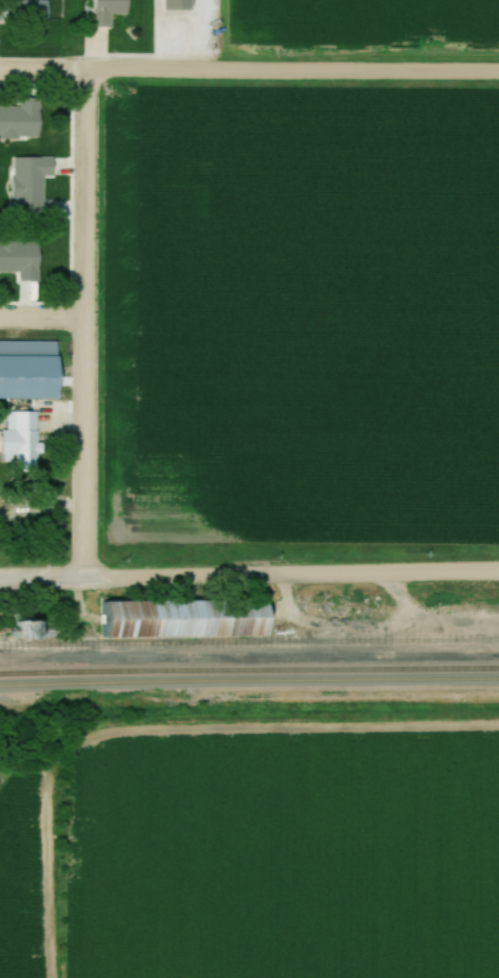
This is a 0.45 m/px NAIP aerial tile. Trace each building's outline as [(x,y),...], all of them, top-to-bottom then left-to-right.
[(50,0),(9,0),(9,22),(50,22),(50,0)] [(129,0),(97,0),(97,26),(113,26),(113,14),(129,14),(129,0)] [(193,0),(165,0),(165,9),(193,9),(193,0)] [(0,109),(0,120),(46,120),(46,109),(0,109)] [(3,147),(45,147),(45,136),(3,136),(3,147)] [(42,201),(0,201),(0,216),(42,216),(42,201)] [(8,284),(44,284),(44,266),(8,266),(8,284)] [(62,400),(61,342),(0,342),(0,400),(62,400)] [(5,456),(14,456),(14,471),(39,471),(39,413),(5,413),(5,456)] [(44,639),(44,620),(11,620),(11,639),(44,639)]
